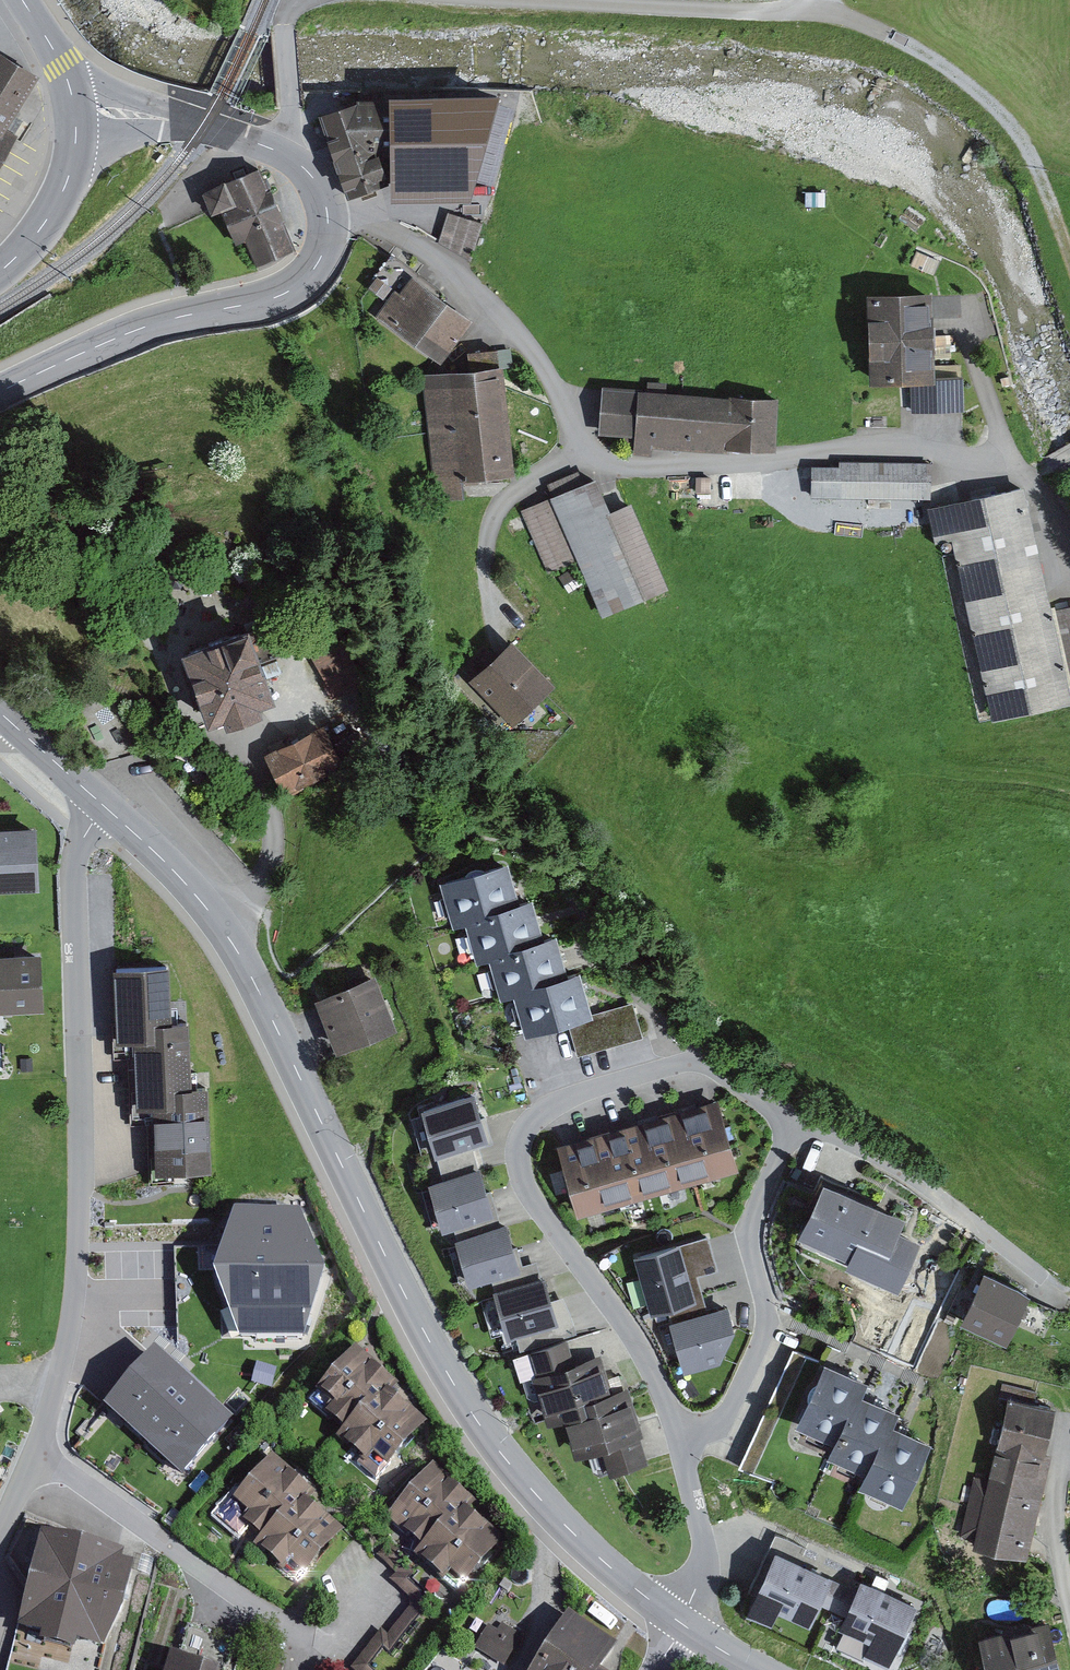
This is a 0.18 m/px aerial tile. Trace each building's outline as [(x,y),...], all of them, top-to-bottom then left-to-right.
[(5,133),(36,82),(0,60),(0,169),(17,141),(5,133)] [(392,195),(471,192),(498,84),(390,86),(365,96),(321,113),(349,196),(391,181),(392,195)] [(222,210),(251,268),(298,244),(257,165),(196,196),(207,218),(222,210)] [(477,248),(487,212),(452,203),(442,238),(477,248)] [(471,313),(413,270),(380,314),(438,357),(471,313)] [(936,287),(870,288),(873,382),(922,381),(922,408),(968,407),(967,370),(939,371),(936,287)] [(501,368),(435,375),(446,479),(512,471),(501,368)] [(633,440),(773,445),(775,391),(598,385),(597,423),(634,425),(633,440)] [(812,466),(811,502),(929,504),(929,468),(812,466)] [(716,467),(676,468),(676,482),(702,482),(702,498),(716,497),(716,467)] [(594,475),(524,506),(553,571),(579,560),(604,616),(670,587),(632,499),(609,509),(594,475)] [(944,501),(998,721),(1069,703),(1069,666),(1056,605),(1024,481),(944,501)] [(1056,605),(1069,666),(1069,603),(1056,605)] [(248,618),(182,643),(213,722),(279,697),(248,618)] [(519,718),(555,681),(510,637),(474,674),(519,718)] [(330,640),(304,654),(328,697),(354,682),(330,640)] [(340,759),(321,722),(269,748),(288,785),(340,759)] [(41,825),(0,827),(0,887),(44,885),(41,825)] [(518,904),(507,865),(441,885),(454,930),(465,927),(464,921),(518,904)] [(542,940),(530,901),(518,904),(464,921),(465,927),(478,967),(491,963),(488,956),(542,940)] [(566,976),(555,937),(542,940),(488,956),(491,963),(503,1003),(516,998),(514,990),(566,976)] [(0,952),(0,1009),(41,1008),(39,951),(0,952)] [(167,969),(107,971),(109,1040),(130,1038),(147,1038),(146,1024),(168,1024),(167,969)] [(516,998),(525,1030),(568,1019),(588,1013),(577,973),(566,976),(514,990),(516,998)] [(378,979),(316,1001),(334,1052),(396,1030),(378,979)] [(588,1013),(568,1019),(578,1055),(641,1038),(631,1001),(588,1013)] [(147,1038),(130,1038),(132,1108),(150,1107),(168,1106),(168,1091),(195,1090),(193,1022),(168,1024),(146,1024),(147,1038)] [(168,1106),(150,1107),(152,1176),(213,1174),(210,1089),(195,1090),(168,1091),(168,1106)] [(423,1105),(435,1150),(490,1135),(478,1090),(423,1105)] [(720,1100),(557,1141),(576,1215),(739,1173),(720,1100)] [(429,1178),(441,1222),(495,1207),(483,1163),(429,1178)] [(902,1214),(823,1175),(798,1234),(847,1255),(843,1261),(901,1286),(922,1237),(897,1226),(902,1214)] [(300,1206),(234,1208),(214,1274),(240,1339),(306,1336),(325,1274),(300,1206)] [(454,1235),(465,1278),(520,1264),(509,1221),(454,1235)] [(636,1253),(652,1309),(696,1296),(679,1240),(636,1253)] [(1029,1288),(983,1268),(962,1317),(1008,1337),(1029,1288)] [(493,1288),(505,1331),(559,1317),(547,1274),(493,1288)] [(726,1302),(669,1318),(683,1369),(719,1358),(734,1323),(726,1302)] [(592,1447),(599,1473),(648,1460),(628,1385),(610,1390),(600,1351),(575,1358),(569,1335),(529,1345),(549,1419),(563,1415),(573,1452),(592,1447)] [(233,1419),(156,1350),(104,1408),(181,1477),(233,1419)] [(321,1420),(342,1434),(384,1394),(388,1386),(356,1355),(312,1400),(327,1414),(321,1420)] [(826,1357),(795,1422),(832,1439),(857,1387),(865,1391),(871,1378),(826,1357)] [(832,1439),(826,1451),(863,1469),(886,1419),(893,1423),(901,1408),(865,1391),(857,1387),(832,1439)] [(342,1434),(333,1444),(360,1469),(370,1458),(384,1471),(423,1428),(384,1394),(342,1434)] [(959,1539),(1027,1553),(1057,1410),(1007,1399),(992,1475),(973,1472),(959,1539)] [(863,1469),(856,1484),(901,1504),(930,1439),(893,1423),(886,1419),(863,1469)] [(199,1528),(236,1564),(251,1551),(300,1498),(307,1494),(269,1456),(199,1528)] [(386,1525),(418,1557),(468,1505),(436,1474),(386,1525)] [(300,1498),(251,1551),(277,1575),(284,1567),(299,1580),(341,1535),(300,1498)] [(421,1556),(417,1560),(442,1583),(453,1572),(466,1585),(505,1544),(466,1508),(421,1556)] [(133,1558),(41,1535),(16,1636),(108,1658),(133,1558)] [(828,1576),(773,1549),(744,1608),(774,1623),(781,1609),(805,1621),(828,1576)] [(857,1580),(839,1622),(872,1636),(865,1653),(886,1662),(911,1603),(857,1580)] [(422,1608),(412,1599),(391,1624),(387,1620),(353,1658),(367,1669),(383,1669),(398,1653),(390,1646),(422,1608)] [(495,1612),(480,1639),(510,1656),(525,1628),(495,1612)] [(981,1634),(991,1669),(1064,1669),(1050,1616),(981,1634)] [(534,1669),(601,1669),(614,1649),(566,1619),(534,1669)] [(166,1662),(163,1669),(191,1669),(166,1662)]
